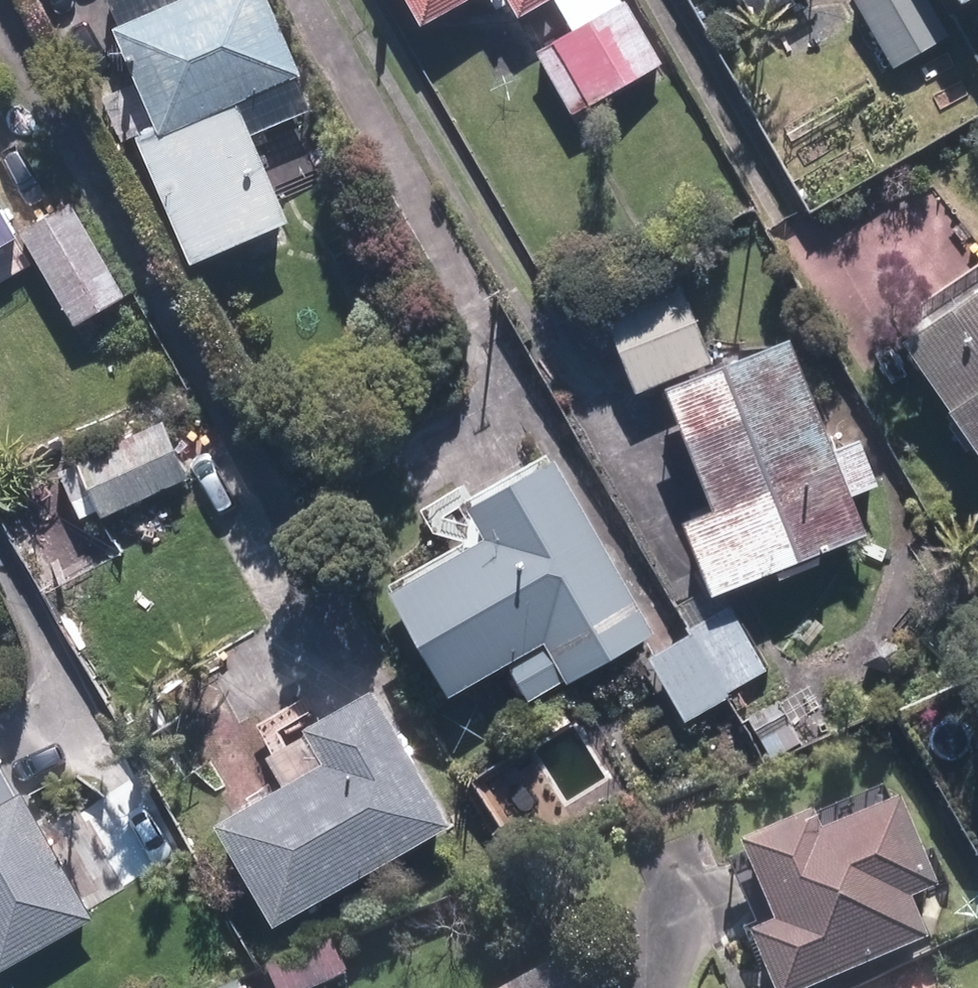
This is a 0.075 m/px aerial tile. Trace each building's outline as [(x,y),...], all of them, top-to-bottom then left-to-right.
[(108,94),(129,142),(150,133),(205,259),(304,216),(253,99),(317,72),(285,0),(174,0),(126,21),(150,76),(108,94)] [(432,21),(470,0),(421,0),(432,21)] [(531,14),(558,0),(523,0),(531,14)] [(582,30),(544,51),(578,113),(668,65),(633,0),(565,0),(582,30)] [(898,64),(955,37),(938,0),(867,0),(898,64)] [(34,228),(0,172),(0,249),(34,228)] [(82,207),(31,234),(83,327),(133,300),(82,207)] [(690,272),(612,301),(645,388),(723,359),(690,272)] [(919,329),(977,417),(977,290),(919,329)] [(696,508),(727,589),(883,529),(867,488),(891,478),(873,431),(848,440),(806,331),(676,381),(722,498),(696,508)] [(173,415),(64,466),(92,525),(201,473),(173,415)] [(668,630),(569,449),(473,500),(490,531),(401,578),(462,691),(519,660),(540,699),(668,630)] [(738,608),(660,650),(695,716),(774,674),(738,608)] [(232,813),(291,917),(466,819),(387,680),(322,716),(342,752),(232,813)] [(818,680),(757,712),(782,760),(843,728),(818,680)] [(8,967),(108,912),(37,787),(27,793),(0,745),(0,952),(8,967)] [(784,987),(827,987),(944,938),(927,899),(950,889),(903,781),(754,845),(787,921),(760,933),(784,987)] [(285,971),(293,987),(338,987),(351,982),(334,948),(285,971)]
